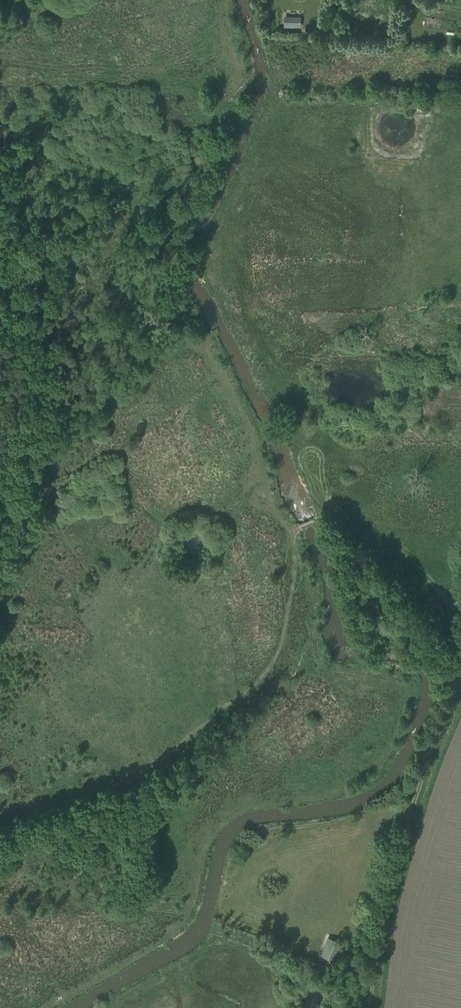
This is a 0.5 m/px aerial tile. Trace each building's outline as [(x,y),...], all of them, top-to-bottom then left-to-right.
[(294,10),(293,20),(295,20),(295,26),(301,26),(302,10),(294,10)] [(335,956),(342,941),(330,936),(324,952),(335,956)]
